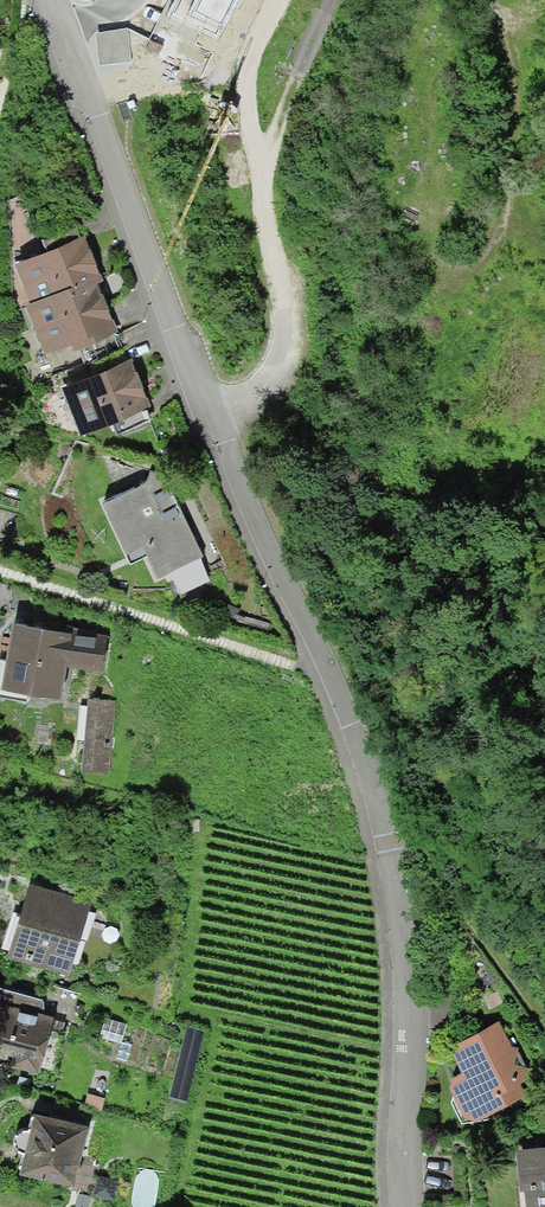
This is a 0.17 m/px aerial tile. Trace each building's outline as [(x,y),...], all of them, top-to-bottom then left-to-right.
[(171,14),(216,36),(234,0),(178,0),(171,14)] [(127,30),(96,34),(101,66),(131,62),(127,30)] [(92,240),(20,264),(51,355),(123,331),(92,240)] [(136,360),(68,389),(89,439),(157,410),(136,360)] [(148,484),(109,501),(131,549),(149,540),(161,567),(198,551),(175,500),(159,507),(148,484)] [(77,626),(18,616),(6,690),(66,700),(73,658),(109,664),(112,643),(75,637),(77,626)] [(91,902),(33,885),(11,959),(69,976),(91,902)] [(491,1024),(459,1044),(456,1052),(464,1075),(451,1088),(470,1123),(518,1098),(506,1075),(516,1064),(491,1024)] [(34,1115),(19,1175),(74,1188),(88,1128),(34,1115)] [(520,1149),(530,1206),(544,1206),(544,1145),(520,1149)]
